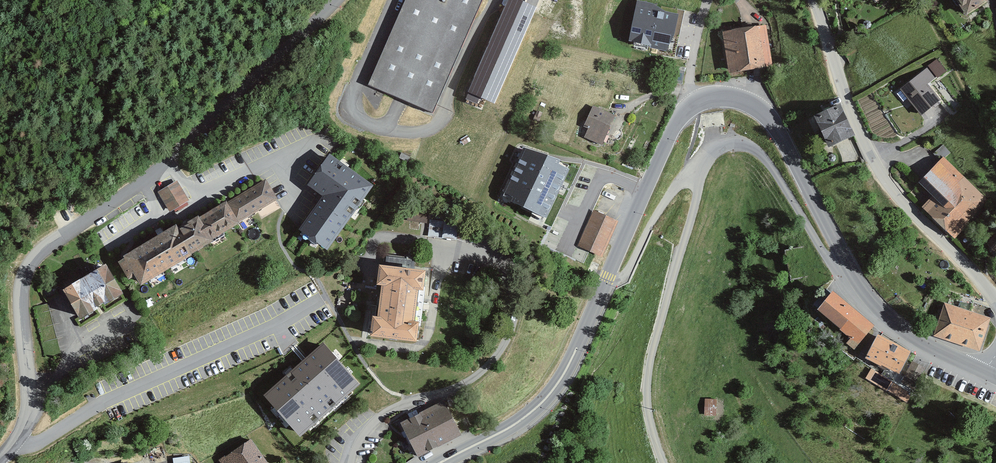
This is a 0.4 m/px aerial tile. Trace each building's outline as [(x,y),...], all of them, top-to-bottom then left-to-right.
[(373,82),(439,110),(485,0),(408,0),(373,82)] [(535,8),(515,0),(509,0),(468,95),(493,106),(535,8)] [(966,18),(985,5),(982,0),(954,0),(966,18)] [(653,7),(637,4),(629,44),(667,51),(673,38),(678,17),(666,15),(653,7)] [(772,69),(767,28),(723,33),(728,74),(772,69)] [(936,78),(928,67),(900,89),(921,117),(941,102),(928,85),(936,78)] [(842,105),(807,118),(820,151),(855,138),(842,105)] [(605,147),(616,117),(591,107),(583,128),(587,129),(583,139),(605,147)] [(570,167),(524,151),(503,195),(514,201),(511,206),(546,222),(570,167)] [(989,198),(941,155),(916,182),(931,197),(921,209),(953,238),(989,198)] [(371,186),(330,157),(310,185),(325,195),(301,229),(327,248),(371,186)] [(266,180),(227,203),(239,222),(277,199),(266,180)] [(177,182),(159,192),(170,210),(188,199),(177,182)] [(227,201),(199,218),(212,239),(240,223),(239,222),(227,203),(227,201)] [(615,257),(629,220),(601,209),(593,230),(601,233),(595,249),(615,257)] [(427,221),(428,214),(410,211),(409,219),(427,221)] [(179,222),(124,255),(126,258),(119,262),(130,280),(136,277),(142,285),(213,241),(212,239),(199,218),(182,228),(179,222)] [(691,225),(680,222),(676,233),(687,237),(691,225)] [(995,235),(986,246),(995,255),(995,236),(995,235)] [(123,295),(105,263),(62,288),(80,320),(123,295)] [(426,275),(379,270),(377,289),(382,290),(378,322),(372,321),(370,341),(417,347),(419,327),(415,326),(418,295),(423,296),(426,275)] [(874,327),(833,293),(817,312),(850,340),(846,344),(854,351),(874,327)] [(990,322),(945,307),(935,336),(980,351),(990,322)] [(910,354),(878,337),(867,360),(899,376),(910,354)] [(323,345),(263,397),(299,438),(358,386),(323,345)] [(925,369),(912,362),(904,380),(917,386),(925,369)] [(913,395),(871,370),(866,379),(907,404),(913,395)] [(718,398),(705,398),(705,414),(717,414),(718,398)] [(443,405),(401,425),(416,456),(458,435),(443,405)] [(251,440),(219,462),(220,462),(267,462),(251,440)]
